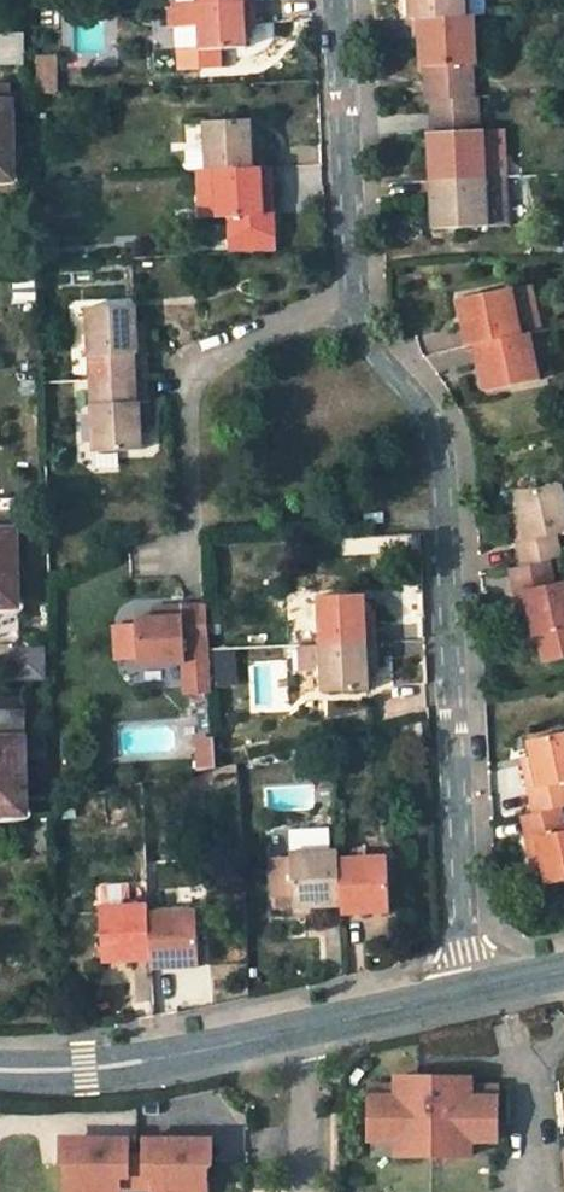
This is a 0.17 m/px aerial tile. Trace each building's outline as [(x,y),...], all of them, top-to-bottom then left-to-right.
[(199,50),(247,49),(247,30),(246,24),(256,23),(255,0),(238,0),(197,2),(199,50)] [(410,21),(415,20),(468,17),(467,0),(409,0),(410,21)] [(415,20),(419,67),(423,67),(426,101),(428,101),(478,98),(475,65),(479,65),(476,17),(468,17),(415,20)] [(0,35),(0,59),(21,61),(22,35),(0,35)] [(37,55),(39,92),(59,91),(56,54),(37,55)] [(10,86),(0,86),(0,105),(10,105),(10,86)] [(428,101),(431,133),(427,133),(429,183),(488,180),(486,130),(483,130),(480,98),(478,98),(428,101)] [(11,179),(10,105),(0,105),(0,179),(11,179)] [(252,121),(205,123),(206,146),(207,170),(215,169),(265,167),(265,141),(253,142),(253,136),(252,121)] [(207,170),(206,146),(188,147),(189,171),(200,170),(207,170)] [(265,214),(264,193),(274,192),(273,167),(265,167),(215,169),(218,218),(230,218),(231,240),(276,238),(275,213),(265,214)] [(218,218),(215,169),(207,170),(200,170),(202,219),(218,218)] [(508,225),(506,178),(488,180),(491,225),(508,225)] [(429,183),(431,228),(491,225),(488,180),(429,183)] [(276,251),(276,238),(231,240),(231,254),(276,251)] [(531,286),(513,290),(523,334),(531,332),(541,330),(531,286)] [(513,290),(513,288),(456,300),(466,346),(473,344),(523,334),(513,290)] [(138,305),(86,307),(88,357),(91,380),(150,377),(147,328),(139,329),(138,322),(138,305)] [(473,344),(484,391),(541,380),(531,332),(523,334),(473,344)] [(37,364),(21,364),(21,378),(37,378),(37,364)] [(142,425),(151,425),(150,377),(91,380),(95,452),(142,451),(142,433),(142,425)] [(562,484),(514,495),(518,510),(519,515),(509,518),(521,567),(551,560),(563,557),(559,535),(563,534),(563,491),(562,484)] [(508,513),(509,518),(519,515),(518,510),(508,513)] [(365,525),(384,524),(384,511),(364,512),(365,525)] [(16,532),(0,532),(0,606),(18,606),(16,532)] [(534,639),(563,632),(563,582),(557,583),(551,560),(521,567),(508,570),(519,616),(528,615),(530,621),(534,639)] [(366,610),(365,595),(317,596),(319,644),(379,641),(378,617),(366,617),(366,610)] [(154,615),(135,616),(138,667),(186,663),(187,694),(212,692),(208,603),(185,603),(161,604),(161,615),(154,615)] [(521,624),(530,621),(528,615),(519,616),(521,624)] [(321,669),(322,694),(371,691),(370,673),(370,666),(380,665),(379,641),(319,644),(321,669)] [(303,670),(321,669),(319,644),(301,645),(303,670)] [(12,678),(44,678),(44,647),(12,647),(12,678)] [(380,673),(380,665),(370,666),(370,673),(380,673)] [(25,739),(24,721),(24,712),(0,713),(0,815),(27,814),(27,809),(25,742),(25,739)] [(526,742),(530,756),(531,763),(522,764),(532,814),(563,808),(563,807),(563,733),(526,742)] [(46,809),(45,742),(25,742),(27,809),(46,809)] [(317,748),(300,753),(305,768),(321,764),(317,748)] [(357,751),(339,755),(339,768),(358,764),(357,751)] [(521,758),(522,764),(531,763),(530,756),(521,758)] [(563,880),(563,812),(563,808),(532,814),(521,817),(530,864),(541,862),(542,868),(545,884),(563,880)] [(341,857),(341,850),(291,852),(291,859),(271,860),(274,896),(293,895),(295,909),(343,908),(341,857)] [(343,915),(390,913),(387,855),(341,857),(343,908),(343,915)] [(531,870),(542,868),(541,862),(530,864),(531,870)] [(149,903),(102,903),(104,965),(151,963),(150,910),(149,903)] [(151,969),(200,967),(197,909),(150,910),(151,963),(151,969)] [(398,1085),(371,1084),(371,1126),(397,1126),(397,1140),(397,1156),(435,1156),(472,1156),(472,1140),(472,1126),(499,1126),(499,1085),(472,1085),(472,1076),(449,1076),(449,1080),(421,1080),(420,1076),(397,1075),(398,1085)] [(397,1126),(371,1126),(371,1139),(397,1140),(397,1126)] [(472,1126),(472,1140),(499,1140),(499,1126),(472,1126)] [(64,1142),(64,1161),(69,1165),(69,1187),(91,1188),(91,1191),(122,1191),(122,1188),(156,1189),(156,1191),(187,1191),(187,1190),(209,1190),(209,1168),(213,1162),(214,1143),(194,1143),(184,1143),(184,1138),(148,1137),(147,1160),(130,1160),(131,1137),(94,1137),(94,1143),(83,1142),(64,1142)]
